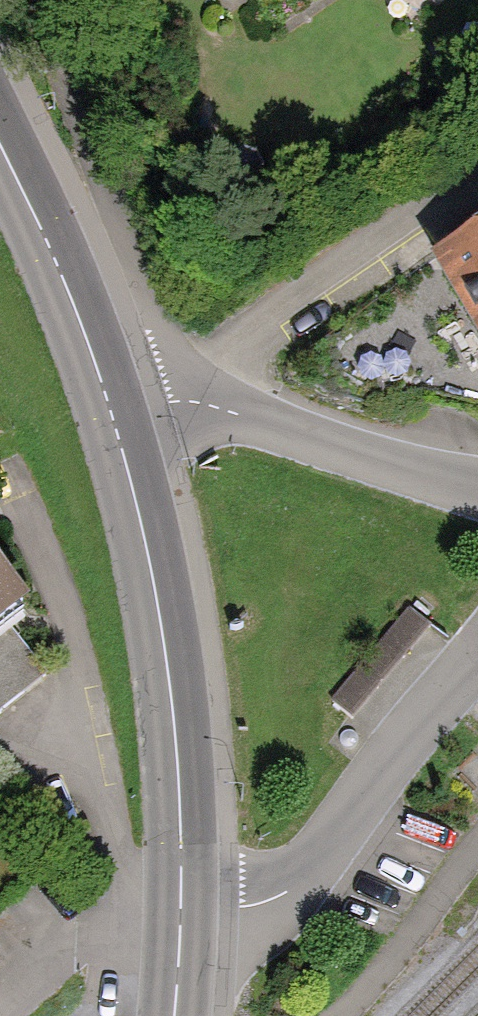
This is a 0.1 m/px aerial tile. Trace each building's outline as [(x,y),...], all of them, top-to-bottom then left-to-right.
[(430,273),(477,354),(477,245),(430,273)] [(0,576),(0,712),(50,673),(18,632),(34,620),(0,576)] [(432,629),(410,611),(332,703),(348,717),(353,722),(432,629)]
